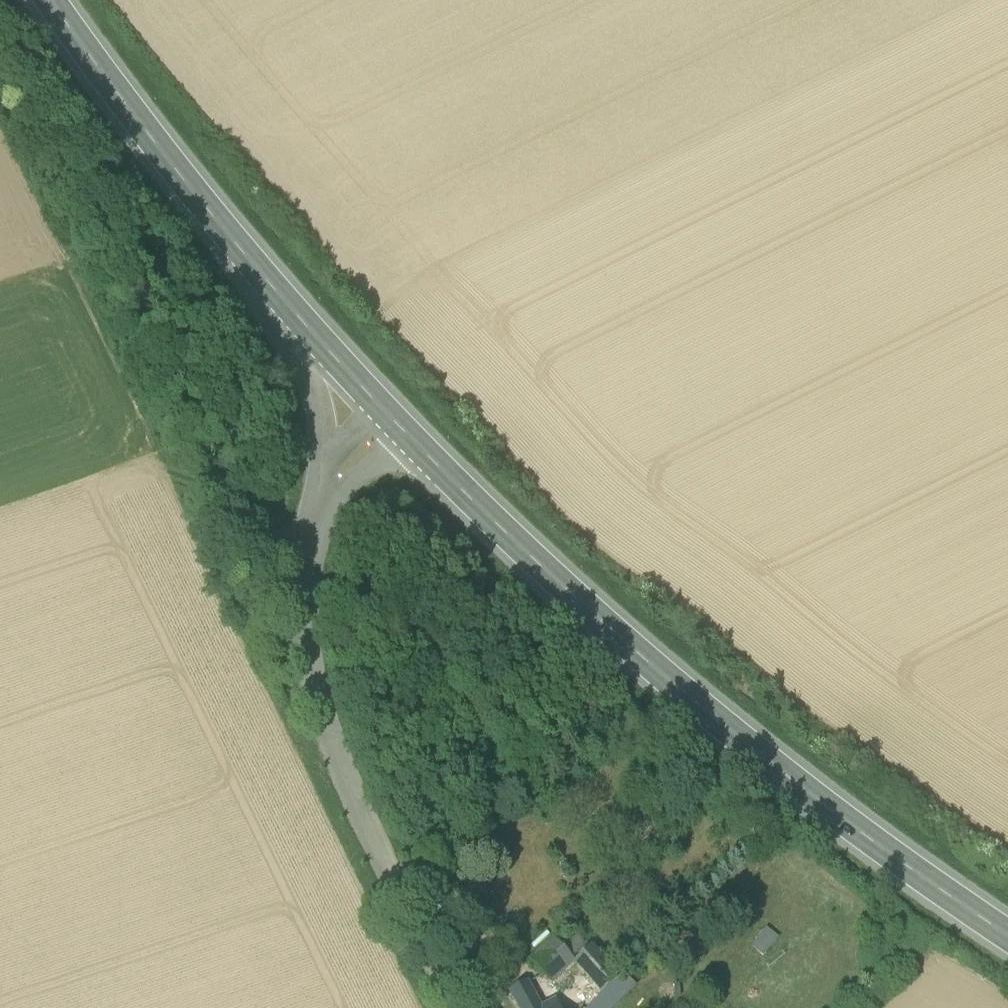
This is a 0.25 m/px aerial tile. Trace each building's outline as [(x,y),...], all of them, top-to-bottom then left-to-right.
[(440,899),(434,905),(443,914),(449,908),(440,899)] [(522,960),(547,987),(573,962),(605,994),(590,1007),(617,1007),(633,993),(580,938),(567,952),(549,934),(522,960)] [(532,982),(510,993),(518,1007),(545,1007),(532,982)]
